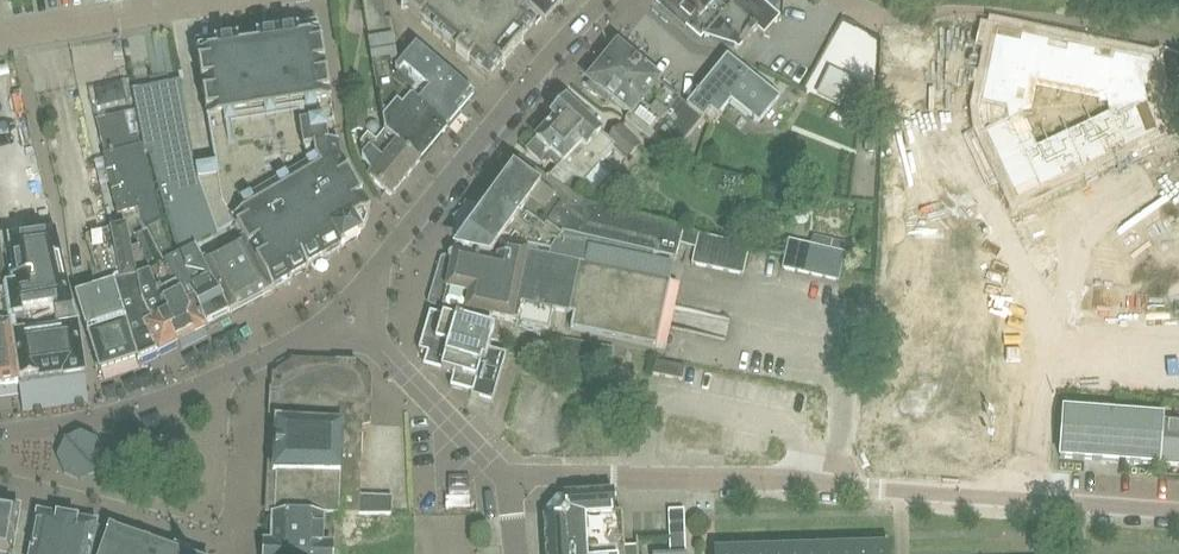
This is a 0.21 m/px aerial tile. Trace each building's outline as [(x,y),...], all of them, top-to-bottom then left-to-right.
[(418,90),(413,96),(410,93),(405,100),(408,103),(395,117),(394,107),(397,103),(390,63),(396,62),(393,37),(395,36),(392,18),(384,18),(382,0),(363,0),(365,12),(364,12),(372,65),(372,66),(384,131),(419,161),(447,128),(412,99),(418,91),(418,90)] [(401,7),(488,80),(501,64),(503,65),(523,42),(522,41),(536,25),(507,0),(400,0),(401,7)] [(544,22),(560,5),(561,5),(565,0),(521,0),(544,22)] [(654,1),(684,28),(685,27),(700,40),(704,36),(734,46),(738,49),(757,29),(763,35),(779,18),(768,7),(760,0),(655,0),(654,1)] [(645,8),(622,36),(667,74),(668,82),(664,87),(673,94),(681,85),(686,90),(710,61),(645,8)] [(1010,26),(994,100),(1010,104),(1012,121),(997,128),(1028,198),(1175,132),(1168,60),(1010,26)] [(214,166),(194,169),(196,180),(216,237),(233,227),(271,293),(273,292),(271,290),(308,269),(307,267),(341,247),(341,248),(360,236),(352,222),(369,212),(339,159),(319,37),(311,39),(309,29),(195,47),(214,166)] [(921,34),(887,33),(884,84),(918,86),(921,34)] [(955,36),(921,34),(918,86),(953,88),(955,36)] [(412,99),(447,128),(448,128),(447,127),(459,113),(454,109),(468,91),(415,46),(394,71),(398,74),(399,73),(418,90),(418,91),(412,99)] [(686,107),(679,100),(658,82),(617,48),(616,49),(614,49),(613,49),(612,49),(604,58),(604,59),(605,60),(606,62),(601,68),(597,67),(589,76),(591,80),(590,81),(591,82),(587,87),(591,90),(591,92),(595,95),(597,95),(601,99),(605,94),(630,115),(640,104),(661,122),(679,101),(686,108),(686,107)] [(727,58),(686,107),(710,127),(730,103),(758,126),(779,100),(727,58)] [(196,180),(194,169),(179,81),(131,90),(143,154),(147,153),(175,255),(193,249),(230,315),(271,293),(233,227),(216,237),(196,180)] [(606,139),(566,101),(551,117),(554,120),(535,139),(535,140),(526,150),(544,166),(550,160),(559,169),(562,165),(580,182),(599,162),(604,160),(612,152),(613,147),(626,159),(640,145),(619,126),(606,139)] [(230,315),(193,249),(189,252),(188,251),(172,259),(159,223),(141,148),(140,148),(137,135),(129,137),(124,116),(96,122),(104,156),(102,156),(117,215),(126,213),(138,209),(147,231),(156,248),(184,305),(192,302),(207,327),(230,315)] [(419,161),(384,131),(375,141),(367,134),(360,142),(364,146),(360,150),(364,154),(362,157),(374,181),(389,195),(419,161)] [(877,152),(877,133),(865,133),(865,151),(877,152)] [(513,169),(491,199),(517,218),(521,213),(542,229),(547,222),(564,234),(653,255),(673,260),(677,247),(693,251),(690,264),(743,275),(749,246),(696,235),(682,232),(598,211),(528,165),(520,159),(516,157),(510,165),(513,169)] [(956,161),(925,175),(948,223),(979,208),(956,161)] [(925,175),(894,190),(916,237),(948,223),(925,175)] [(517,218),(491,199),(487,204),(483,202),(472,217),(475,220),(468,229),(464,228),(450,247),(453,250),(489,258),(500,242),(503,243),(549,251),(548,257),(629,274),(647,278),(648,277),(653,255),(564,234),(547,222),(542,229),(521,213),(517,218)] [(1175,259),(1178,259),(1178,206),(1170,207),(1175,259)] [(1136,211),(1141,262),(1175,259),(1170,207),(1136,211)] [(1102,214),(1107,266),(1141,262),(1136,211),(1102,214)] [(109,230),(108,226),(83,232),(92,271),(117,265),(109,230)] [(152,323),(141,304),(126,227),(109,230),(117,265),(120,282),(113,284),(129,333),(140,360),(155,353),(157,353),(143,327),(152,323)] [(16,287),(6,288),(3,289),(17,386),(84,376),(76,324),(56,235),(9,242),(16,287)] [(810,275),(816,247),(788,240),(786,251),(782,268),(810,275)] [(549,251),(503,243),(498,264),(452,254),(450,254),(449,254),(448,255),(447,256),(446,258),(446,260),(447,261),(448,262),(449,263),(450,263),(442,301),(441,301),(440,302),(439,302),(439,303),(438,304),(439,305),(439,306),(440,307),(441,307),(548,330),(552,309),(572,314),(569,328),(655,347),(655,346),(664,348),(669,327),(673,305),(678,285),(669,283),(669,281),(648,277),(647,278),(629,274),(548,257),(549,251)] [(845,253),(816,247),(810,275),(838,281),(845,253)] [(6,288),(0,248),(0,388),(17,386),(3,289),(6,288)] [(184,305),(156,248),(147,252),(153,265),(147,267),(150,277),(159,296),(157,296),(166,317),(162,319),(175,343),(207,327),(192,302),(184,305)] [(150,277),(147,267),(140,270),(140,277),(142,284),(148,300),(141,304),(152,323),(143,327),(157,353),(175,343),(162,319),(166,317),(157,296),(159,296),(150,277)] [(129,333),(113,284),(113,283),(74,296),(86,334),(86,335),(98,373),(137,361),(140,360),(129,333)] [(1158,285),(1144,286),(1145,296),(1159,294),(1158,285)] [(956,298),(941,321),(986,351),(1002,328),(956,298)] [(648,374),(652,358),(586,345),(584,352),(491,334),(492,326),(429,314),(418,354),(491,426),(638,428),(648,374)] [(925,345),(971,374),(986,351),(941,321),(925,345)] [(1029,352),(1019,351),(1018,365),(1028,366),(1029,352)] [(654,360),(651,374),(680,380),(683,367),(654,360)] [(275,431),(272,492),(401,493),(401,458),(387,458),(387,434),(385,434),(386,405),(378,394),(287,391),(279,402),(277,431),(275,431)] [(911,392),(907,420),(961,428),(965,400),(911,392)] [(1159,465),(1162,417),(1063,410),(1059,457),(1159,465)] [(1014,417),(1013,432),(1023,432),(1024,418),(1014,417)] [(1162,417),(1159,465),(1159,464),(1178,466),(1178,424),(1162,423),(1163,417),(1162,417)] [(907,420),(903,447),(956,456),(961,428),(907,420)] [(1013,432),(1012,446),(1021,447),(1023,432),(1013,432)] [(68,447),(61,457),(62,468),(70,477),(85,475),(92,467),(91,455),(82,446),(68,447)] [(622,514),(615,514),(613,492),(564,495),(564,499),(556,499),(546,510),(546,518),(543,519),(545,553),(624,553),(622,514)] [(18,511),(19,511),(19,509),(0,505),(0,553),(11,553),(18,511)] [(684,510),(668,511),(669,553),(685,553),(684,510)] [(112,531),(112,530),(110,529),(109,532),(96,526),(97,523),(94,522),(94,523),(39,513),(37,512),(36,515),(37,515),(30,553),(177,553),(112,531)] [(265,533),(268,533),(267,553),(420,553),(416,517),(266,513),(265,533)]
